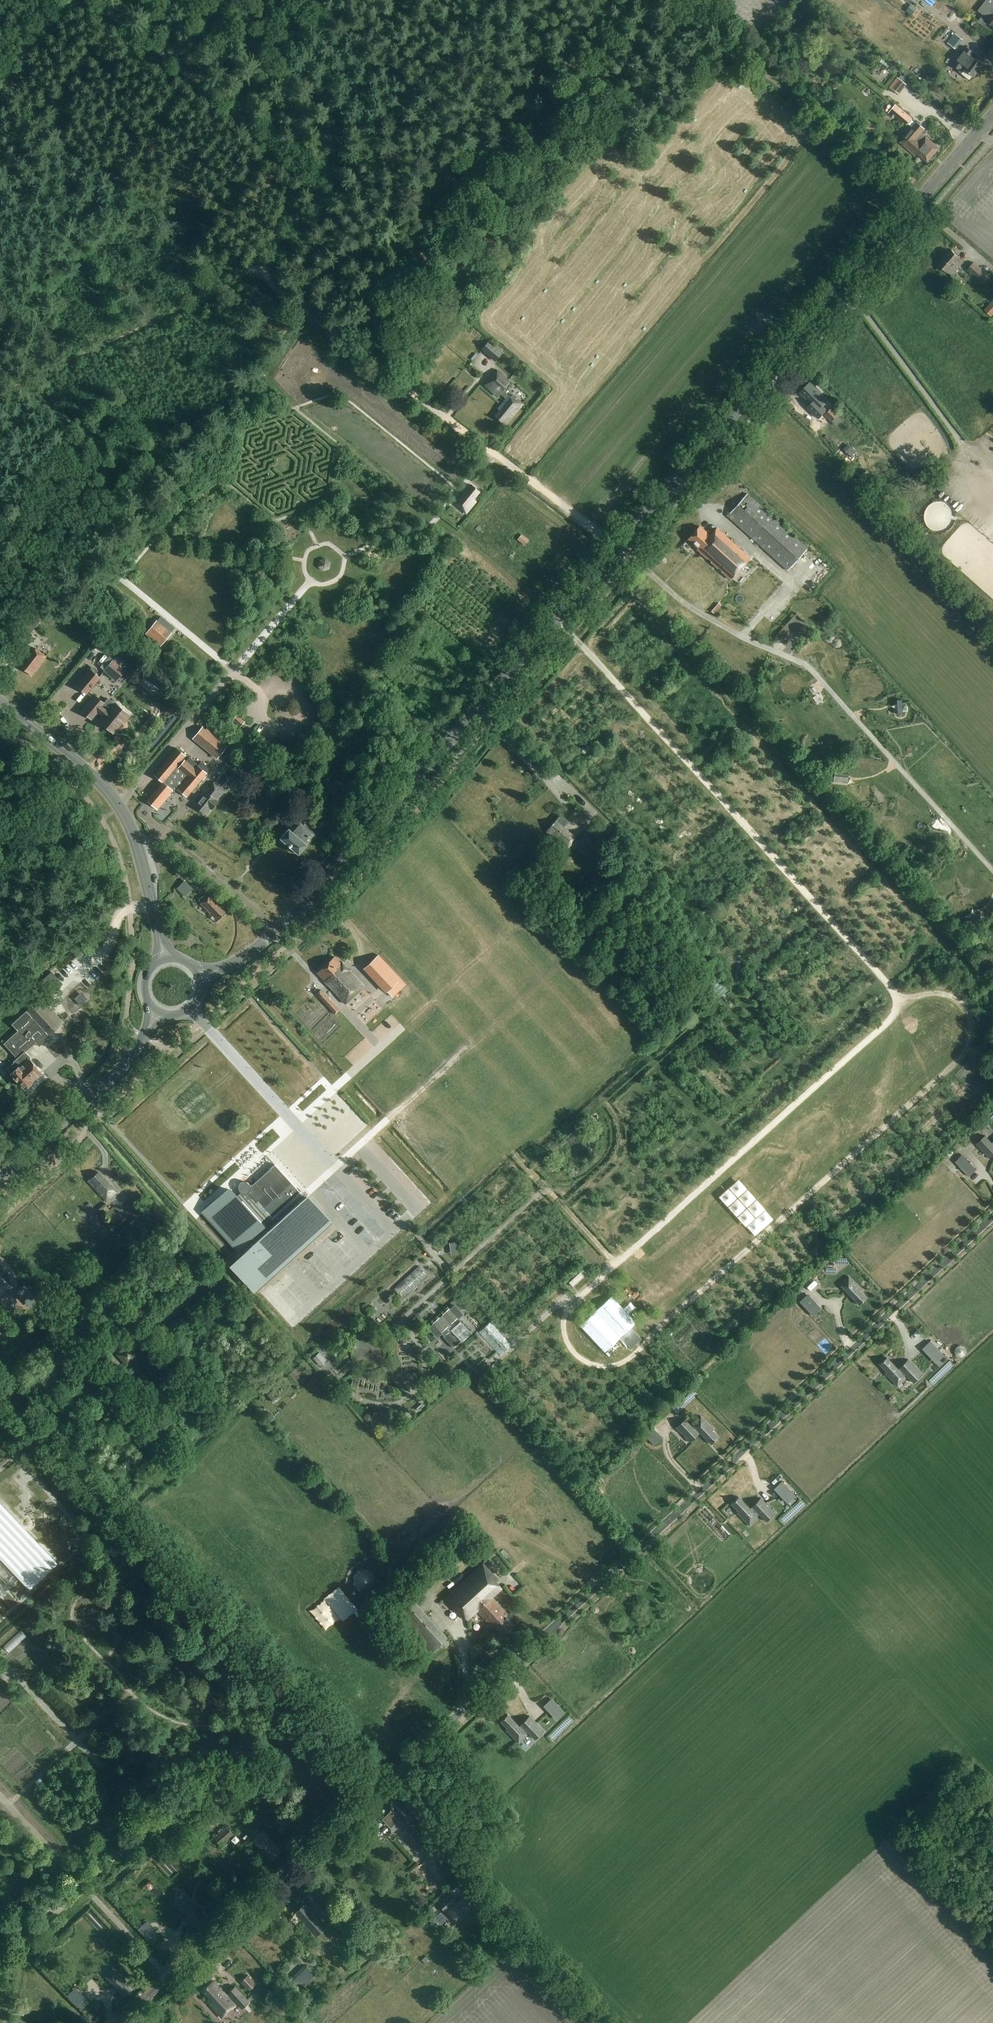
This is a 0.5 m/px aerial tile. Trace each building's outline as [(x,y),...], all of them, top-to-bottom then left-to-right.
[(992,22),(990,26),(992,28),(992,0),(987,0),(978,11),(992,22)] [(910,13),(912,14),(914,12),(916,10),(917,8),(912,5),(907,11),(908,11),(910,13)] [(955,34),(948,43),(955,49),(962,39),(955,34)] [(968,47),(953,65),(960,70),(959,72),(969,80),(972,76),(974,78),(985,65),(976,58),(974,59),(972,58),(976,53),(968,47)] [(882,60),(879,64),(886,70),(890,66),(882,60)] [(900,94),(903,86),(896,84),(894,92),(900,94)] [(893,117),(895,114),(907,124),(912,118),(896,104),(888,113),(893,117)] [(871,133),(875,128),(867,121),(862,126),(871,133)] [(915,124),(899,143),(914,156),(917,153),(928,162),(940,148),(927,137),(926,139),(925,137),(921,142),(917,139),(925,129),(918,123),(916,125),(915,124)] [(941,145),(952,136),(945,126),(933,135),(941,145)] [(953,276),(964,262),(958,256),(959,255),(951,249),(939,264),(953,276)] [(983,282),(989,275),(975,263),(969,269),(983,282)] [(481,349),(495,361),(503,352),(489,340),(481,349)] [(500,394),(505,399),(509,395),(503,390),(511,381),(497,369),(486,383),(500,394)] [(802,391),(800,392),(811,403),(807,407),(816,416),(822,410),(820,408),(828,400),(810,382),(802,391)] [(504,424),(521,404),(512,396),(495,416),(504,424)] [(832,407),(825,414),(832,422),(838,415),(839,414),(832,407)] [(829,422),(823,412),(815,417),(821,427),(829,422)] [(838,415),(832,422),(837,426),(843,420),(838,415)] [(848,422),(853,426),(857,421),(851,417),(848,422)] [(851,447),(847,451),(852,456),(857,452),(851,447)] [(466,514),(475,502),(474,501),(480,491),(471,484),(456,505),(466,514)] [(729,493),(725,501),(733,505),(736,497),(729,493)] [(788,569),(807,547),(747,494),(728,516),(788,569)] [(697,532),(690,540),(701,550),(700,551),(704,554),(731,578),(750,557),(718,529),(713,535),(712,536),(701,527),(700,527),(697,531),(697,532)] [(524,545),(528,540),(521,535),(517,540),(524,545)] [(157,620),(145,634),(160,646),(172,632),(171,632),(175,628),(161,616),(157,621),(157,620)] [(26,620),(22,625),(31,633),(36,627),(26,620)] [(786,643),(790,639),(798,630),(802,625),(799,622),(797,620),(796,620),(780,638),(786,643)] [(32,676),(47,657),(35,648),(20,667),(32,676)] [(108,655),(100,664),(105,668),(107,667),(119,677),(129,665),(117,655),(113,660),(108,655)] [(89,669),(75,684),(77,685),(86,694),(100,678),(90,670),(89,669)] [(783,679),(792,683),(796,673),(787,669),(783,679)] [(773,697),(778,702),(784,696),(779,691),(773,697)] [(95,694),(82,709),(93,718),(97,712),(104,717),(100,722),(114,733),(123,723),(124,724),(131,716),(129,715),(115,704),(108,698),(104,702),(95,694)] [(803,713),(795,720),(801,727),(809,720),(803,713)] [(233,720),(240,726),(244,721),(237,715),(233,720)] [(203,725),(192,739),(217,759),(228,745),(203,725)] [(841,745),(848,742),(843,730),(836,734),(841,745)] [(186,796),(205,773),(196,766),(194,768),(183,759),(186,755),(176,747),(153,776),(162,783),(147,801),(158,810),(173,792),(171,790),(174,786),(186,796)] [(223,786),(229,779),(222,773),(216,781),(223,786)] [(213,810),(218,803),(217,802),(226,790),(215,782),(195,807),(206,816),(212,809),(213,810)] [(335,814),(348,800),(342,794),(329,808),(335,814)] [(567,848),(575,838),(562,827),(567,821),(560,815),(547,831),(567,848)] [(299,816),(280,838),(298,854),(318,832),(299,816)] [(587,831),(579,841),(587,848),(596,839),(587,831)] [(592,851),(596,856),(602,850),(598,845),(592,851)] [(917,864),(910,856),(904,862),(911,870),(917,864)] [(184,880),(177,888),(181,892),(188,884),(184,880)] [(203,894),(198,900),(201,903),(206,897),(203,894)] [(225,913),(209,895),(206,897),(201,903),(200,903),(210,913),(209,914),(216,922),(225,913)] [(346,1004),(365,987),(344,965),(343,966),(335,957),(317,973),(346,1004)] [(369,965),(386,983),(395,975),(378,957),(369,965)] [(40,983),(51,995),(62,984),(51,972),(40,983)] [(316,994),(335,1014),(339,1009),(321,990),(316,994)] [(76,1001),(80,1005),(85,1001),(80,996),(76,1001)] [(50,1035),(64,1022),(42,998),(28,1010),(50,1035)] [(13,1062),(14,1062),(7,1068),(25,1088),(42,1072),(29,1058),(30,1057),(25,1051),(35,1042),(39,1046),(48,1035),(26,1011),(12,1024),(18,1031),(4,1043),(17,1058),(13,1062)] [(962,1154),(954,1162),(969,1177),(977,1169),(962,1154)] [(253,1184),(250,1185),(249,1184),(248,1183),(246,1182),(244,1182),(242,1182),(241,1183),(239,1184),(238,1186),(238,1187),(238,1189),(238,1190),(239,1191),(241,1193),(236,1197),(229,1190),(204,1212),(237,1249),(246,1240),(252,1248),(231,1265),(255,1290),(331,1222),(308,1197),(304,1200),(298,1193),(300,1192),(274,1164),(253,1184)] [(106,1201),(116,1192),(98,1172),(88,1182),(106,1201)] [(728,1191),(737,1200),(756,1182),(747,1173),(728,1191)] [(756,1203),(746,1211),(754,1220),(764,1213),(756,1203)] [(122,1216),(114,1207),(106,1214),(114,1223),(122,1216)] [(719,1264),(718,1259),(713,1259),(712,1255),(703,1256),(704,1270),(714,1269),(713,1264),(719,1264)] [(419,1266),(394,1289),(402,1298),(427,1275),(419,1266)] [(569,1282),(573,1287),(588,1273),(584,1269),(569,1282)] [(848,1276),(840,1284),(859,1305),(866,1298),(859,1291),(861,1289),(848,1276)] [(10,1288),(0,1278),(0,1297),(10,1288)] [(28,1289),(21,1296),(27,1302),(34,1295),(28,1289)] [(807,1294),(799,1302),(808,1311),(817,1304),(807,1294)] [(611,1296),(580,1325),(605,1352),(625,1333),(625,1334),(621,1338),(631,1348),(637,1343),(626,1332),(631,1328),(636,1322),(611,1296)] [(433,1324),(429,1328),(437,1337),(441,1333),(444,1336),(454,1346),(459,1342),(454,1336),(449,1332),(451,1330),(462,1342),(471,1333),(457,1318),(462,1314),(454,1305),(450,1309),(449,1308),(443,1314),(439,1318),(439,1317),(432,1323),(433,1324)] [(500,1355),(511,1345),(490,1322),(479,1332),(500,1355)] [(930,1341),(921,1349),(930,1358),(933,1356),(938,1361),(944,1356),(930,1341)] [(128,1366),(138,1355),(127,1344),(117,1355),(128,1366)] [(905,1374),(913,1383),(922,1374),(908,1359),(899,1368),(898,1369),(887,1357),(879,1364),(886,1372),(885,1373),(897,1386),(906,1378),(904,1375),(905,1374)] [(712,1430),(713,1429),(701,1415),(692,1424),(694,1426),(692,1427),(684,1419),(676,1427),(681,1433),(682,1433),(685,1436),(685,1437),(690,1442),(699,1434),(698,1434),(700,1432),(711,1444),(718,1437),(712,1430)] [(658,1433),(650,1441),(654,1446),(662,1438),(658,1433)] [(785,1485),(777,1492),(784,1500),(792,1492),(785,1485)] [(737,1512),(749,1525),(758,1517),(757,1516),(759,1514),(766,1521),(775,1513),(761,1498),(750,1509),(739,1497),(731,1504),(738,1511),(737,1512)] [(58,1563),(0,1502),(0,1597),(19,1579),(30,1591),(58,1563)] [(504,1635),(514,1625),(507,1617),(509,1615),(492,1596),(501,1588),(496,1582),(498,1580),(481,1563),(446,1597),(467,1620),(477,1611),(493,1628),(495,1626),(504,1635)] [(432,1652),(448,1638),(413,1599),(397,1613),(432,1652)] [(486,1628),(478,1636),(481,1640),(490,1633),(486,1628)] [(556,1704),(548,1711),(549,1712),(557,1720),(565,1713),(558,1705),(556,1704)] [(521,1724),(521,1725),(519,1726),(508,1714),(501,1721),(507,1729),(506,1730),(518,1743),(527,1735),(526,1733),(528,1732),(535,1739),(544,1731),(529,1716),(521,1724)] [(392,1801),(370,1822),(368,1824),(373,1830),(380,1824),(389,1833),(407,1816),(392,1801)] [(418,1852),(428,1843),(412,1824),(398,1836),(405,1845),(409,1841),(418,1852)] [(221,1845),(233,1834),(226,1827),(214,1838),(221,1845)] [(271,1860),(280,1851),(262,1832),(252,1841),(271,1860)] [(434,1863),(426,1869),(438,1884),(446,1877),(434,1863)] [(418,1865),(413,1870),(417,1874),(422,1869),(418,1865)] [(147,1871),(138,1878),(145,1888),(155,1880),(147,1871)] [(308,1901),(294,1913),(316,1937),(325,1928),(318,1920),(323,1916),(333,1907),(325,1898),(322,1901),(304,1881),(294,1890),(302,1899),(304,1897),(308,1901)] [(449,1891),(437,1902),(445,1910),(456,1900),(449,1891)] [(446,1912),(448,1913),(456,1922),(476,1903),(468,1894),(466,1892),(446,1912)] [(186,1898),(178,1906),(179,1907),(178,1908),(198,1928),(205,1921),(186,1898)] [(434,1906),(427,1912),(430,1915),(431,1915),(437,1909),(434,1906)] [(431,1915),(437,1921),(443,1915),(438,1909),(437,1909),(431,1915)] [(305,1964),(288,1981),(290,1983),(297,1990),(305,1982),(306,1983),(315,1974),(314,1973),(307,1967),(305,1964)] [(113,1966),(103,1975),(124,1997),(132,1990),(125,1982),(127,1981),(113,1966)] [(241,1981),(249,1990),(255,1984),(247,1976),(241,1981)] [(210,1983),(203,1990),(210,1998),(207,2001),(221,2017),(226,2013),(226,2012),(229,2009),(230,2010),(236,2005),(234,2003),(235,2002),(241,2009),(249,2001),(235,1986),(227,1993),(228,1994),(226,1995),(223,1991),(222,1991),(221,1990),(221,1989),(213,1981),(210,1983)]
